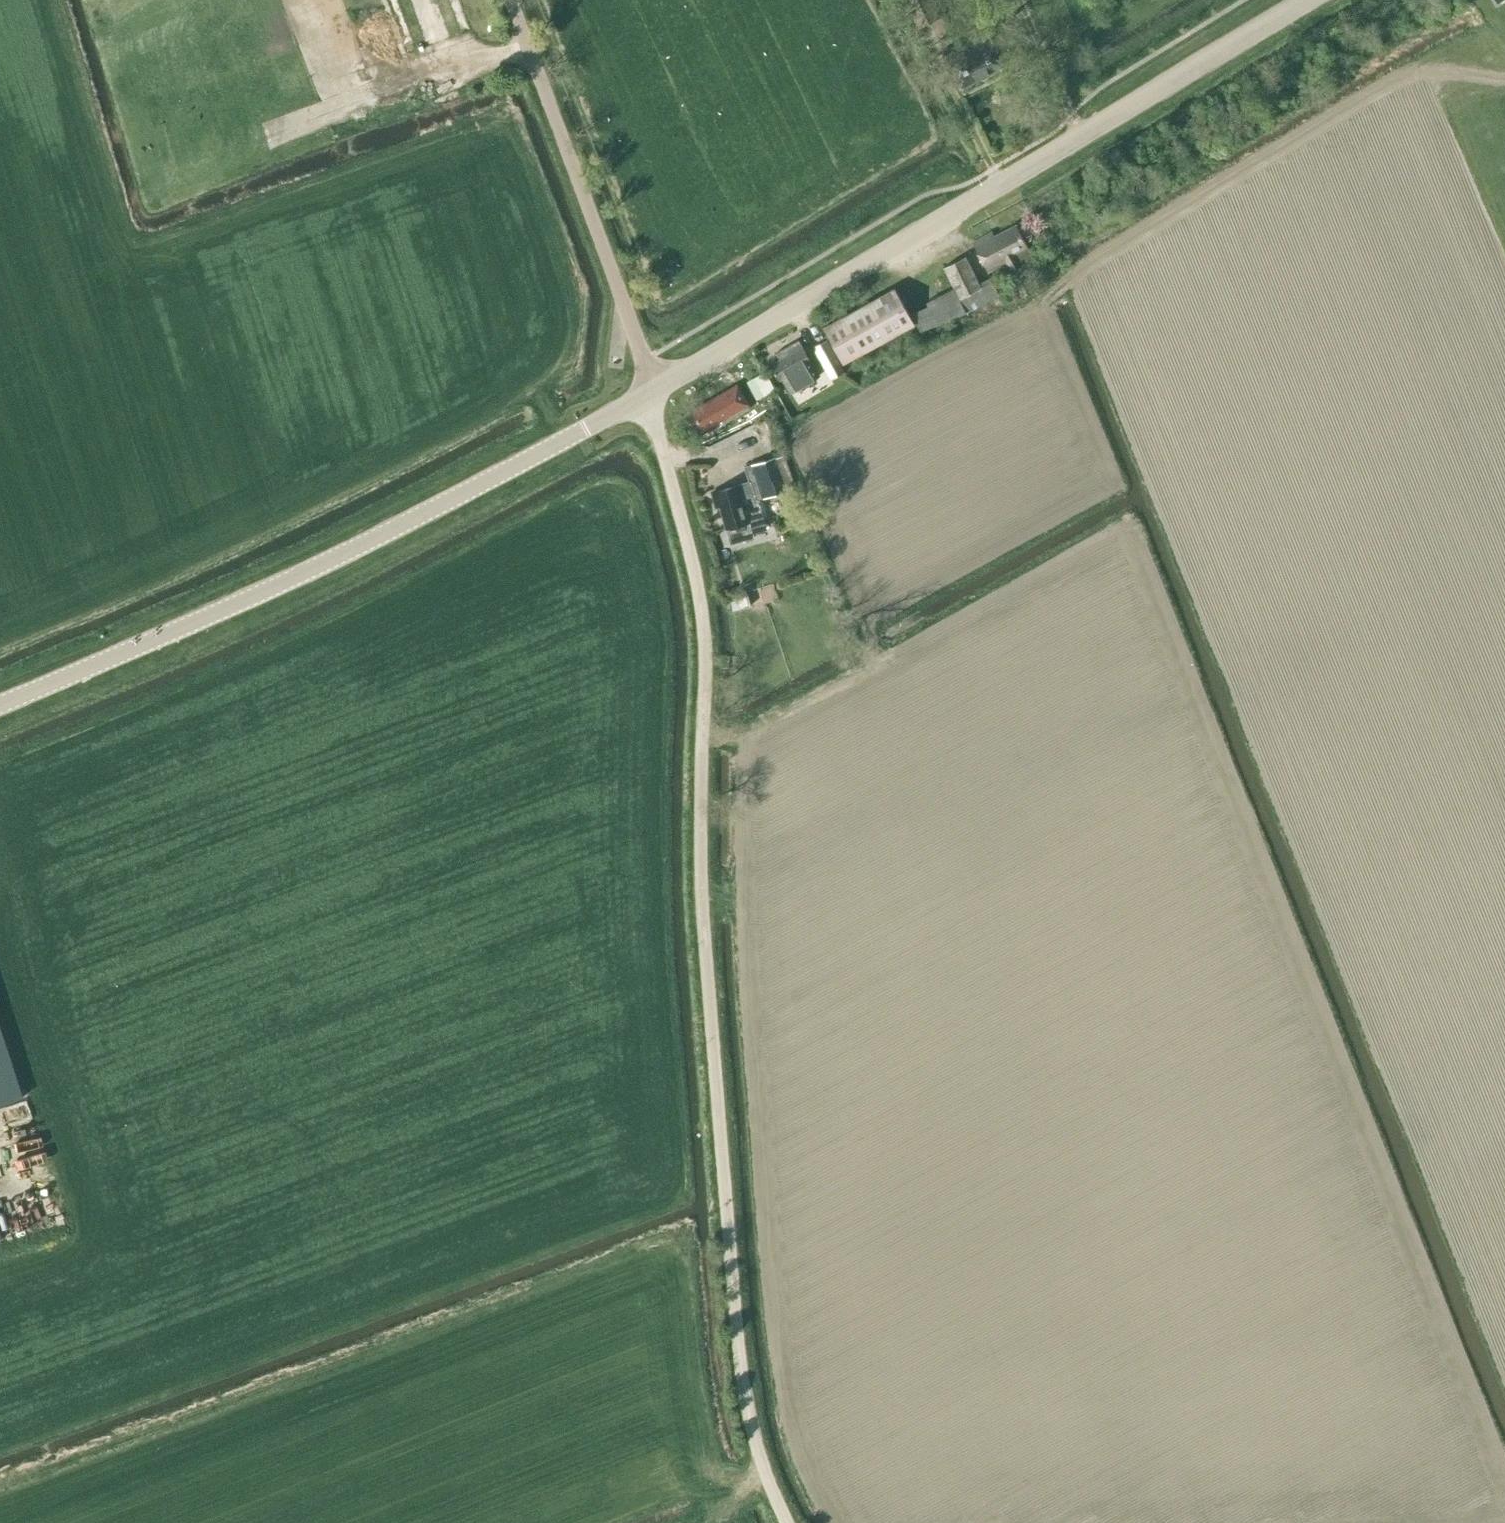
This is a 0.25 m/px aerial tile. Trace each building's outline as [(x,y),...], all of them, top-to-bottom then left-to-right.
[(941,50),(959,87),(1004,65),(986,28),(941,50)] [(992,232),(972,242),(988,272),(1006,263),(1009,269),(1033,256),(1016,224),(994,236),(992,232)] [(967,312),(1001,295),(991,277),(979,283),(965,256),(944,267),(954,287),(966,311),(967,312)] [(926,301),(937,323),(966,311),(954,287),(926,301)] [(894,288),(822,327),(842,362),(913,323),(894,288)] [(798,340),(775,352),(779,359),(769,364),(777,379),(781,377),(789,392),(818,376),(798,340)] [(815,349),(824,366),(838,358),(828,342),(815,349)] [(756,399),(775,389),(765,371),(747,381),(756,399)] [(736,384),(691,410),(703,431),(721,420),(723,423),(750,407),(736,384)] [(785,489),(775,458),(751,465),(761,497),(785,489)] [(751,482),(715,492),(710,494),(714,509),(719,507),(725,527),(748,521),(752,535),(765,531),(751,482)]
